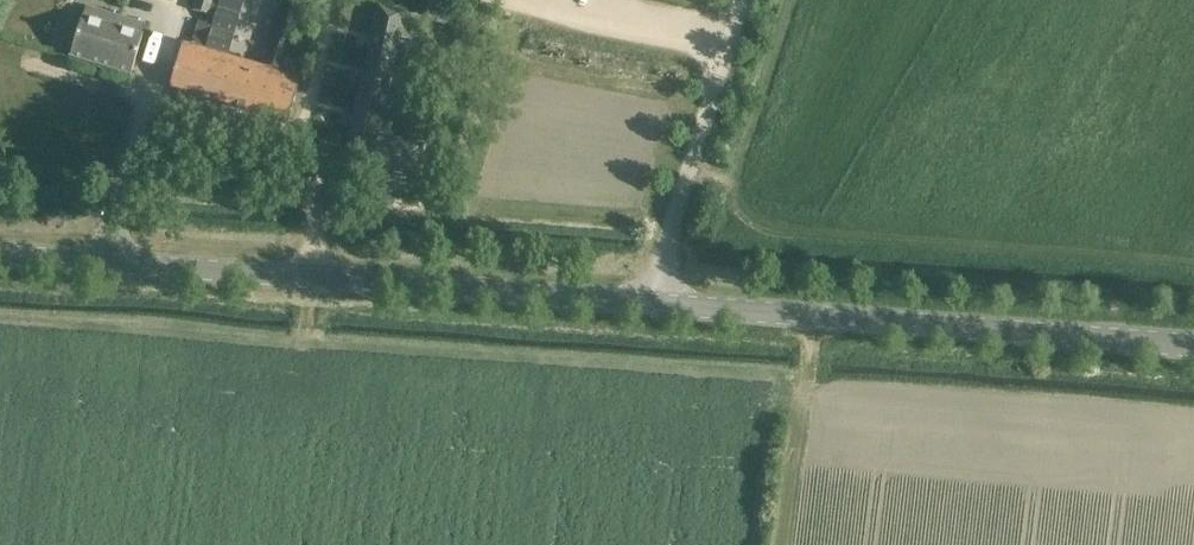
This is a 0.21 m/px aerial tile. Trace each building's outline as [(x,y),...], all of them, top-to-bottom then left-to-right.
[(191,11),(209,16),(214,0),(194,0),(191,11)] [(59,47),(72,51),(70,57),(131,74),(142,35),(139,34),(142,22),(124,17),(83,5),(80,17),(69,14),(59,47)] [(417,172),(424,145),(377,134),(399,38),(415,41),(420,18),(403,14),(404,12),(379,7),(345,155),(417,172)] [(183,42),(169,86),(287,121),(300,77),(183,42)]
